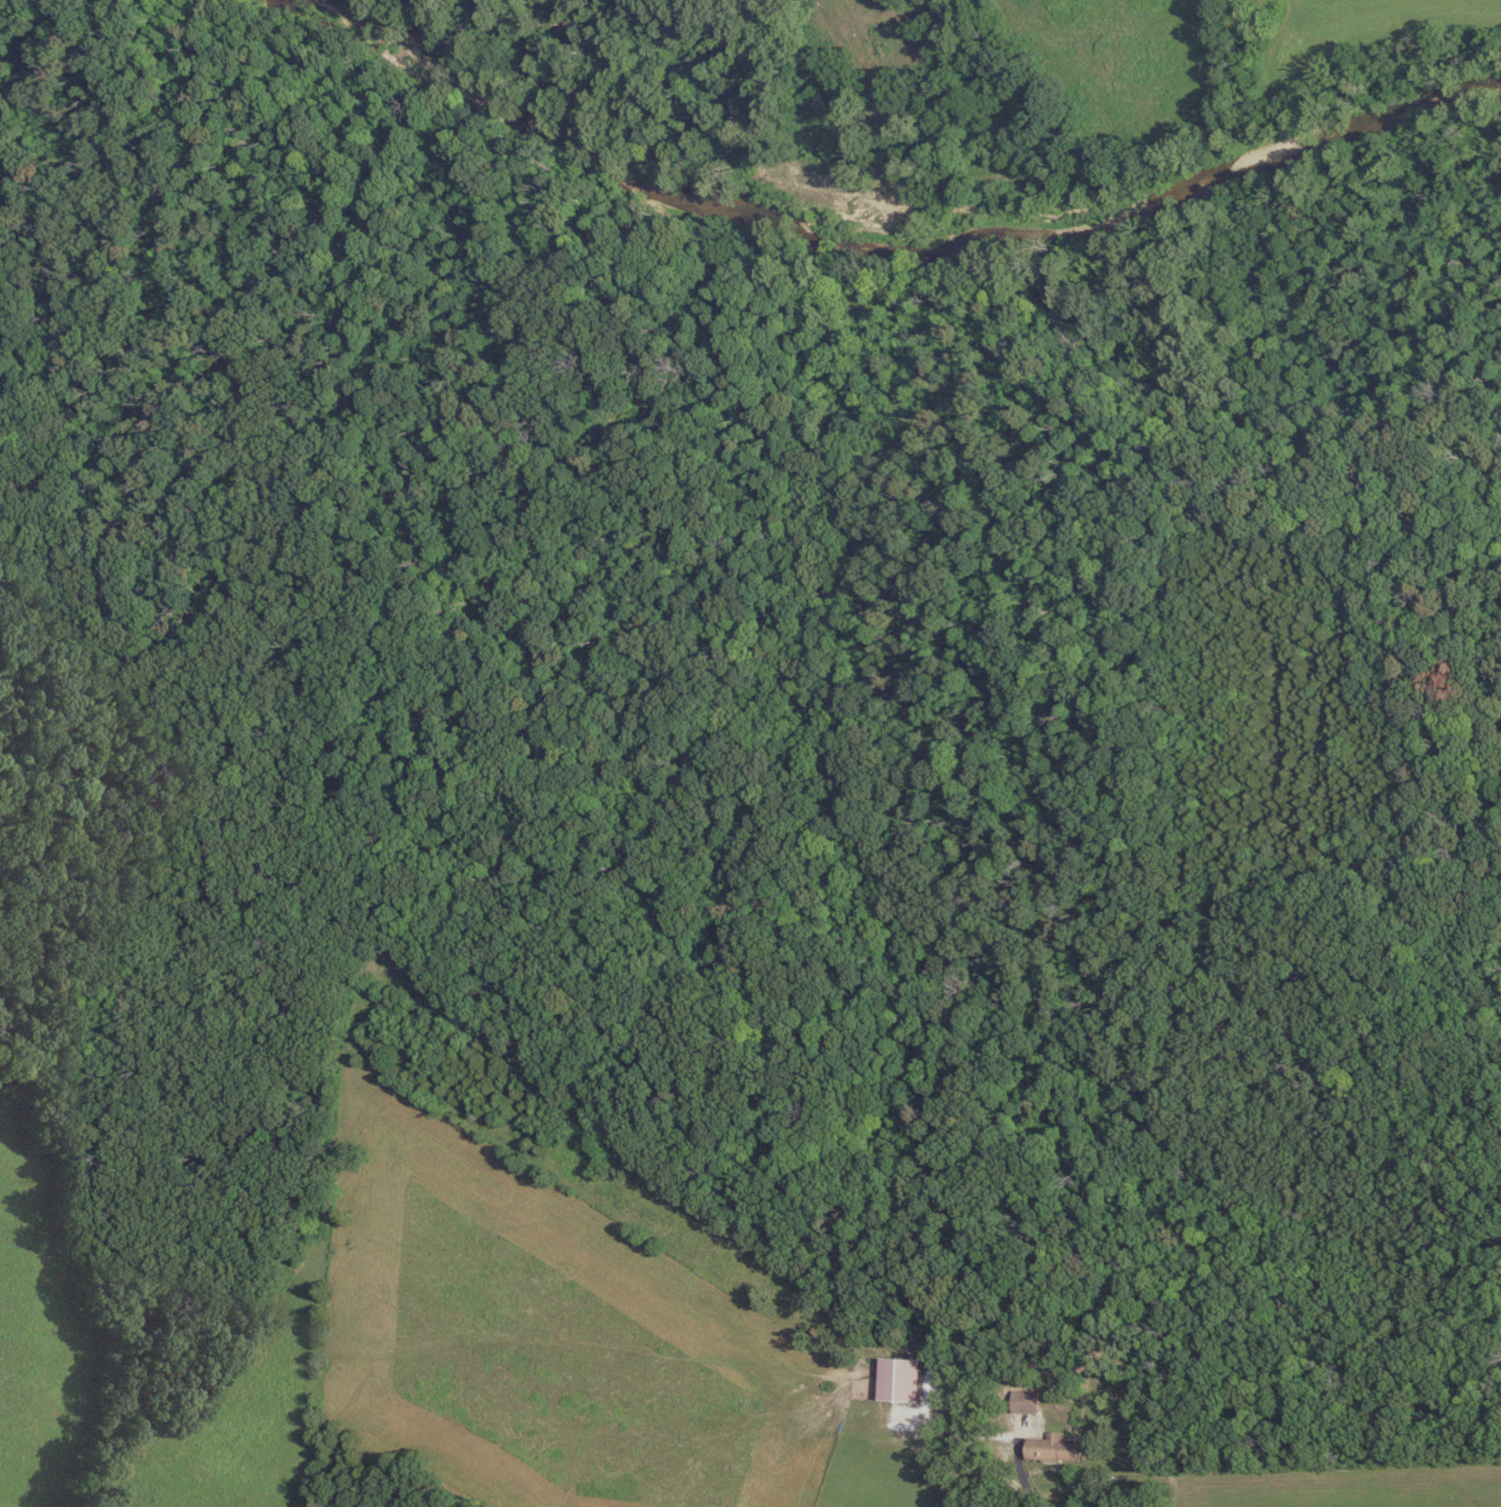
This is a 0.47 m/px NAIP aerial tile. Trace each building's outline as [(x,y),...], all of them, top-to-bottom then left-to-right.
[(879,1399),(918,1400),(919,1358),(880,1357),(879,1399)] [(1038,1413),(1038,1390),(1012,1390),(1012,1413),(1038,1413)] [(1026,1460),(1078,1462),(1079,1440),(1060,1439),(1060,1432),(1047,1431),(1047,1439),(1027,1438),(1026,1460)]
